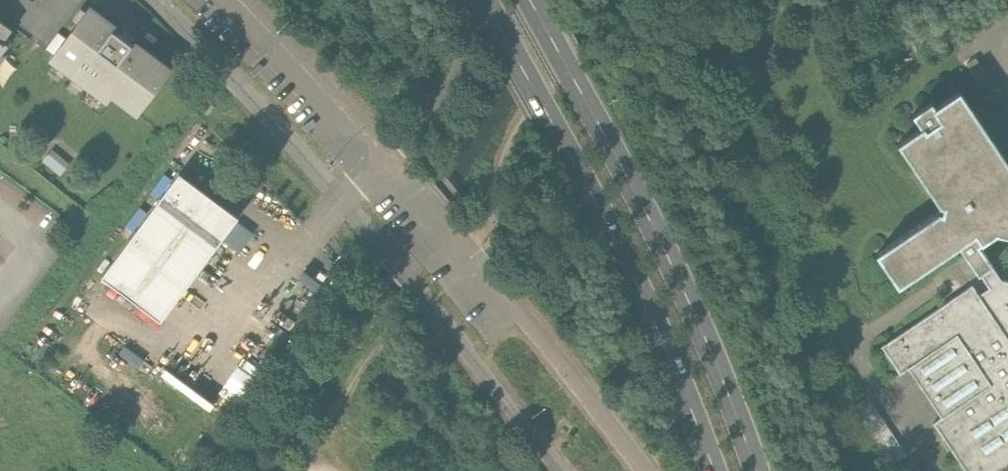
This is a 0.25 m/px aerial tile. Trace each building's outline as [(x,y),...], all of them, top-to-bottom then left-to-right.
[(170,69),(90,7),(51,59),(107,100),(112,95),(137,113),(170,69)] [(11,30),(0,21),(0,54),(6,46),(1,41),(11,30)] [(961,253),(982,286),(899,342),(981,470),(1007,470),(1007,281),(978,239),(1007,243),(1007,149),(967,86),(899,132),(950,211),(888,255),(907,287),(961,253)] [(68,163),(51,150),(42,161),(59,174),(68,163)] [(179,174),(101,276),(161,321),(239,219),(179,174)]
